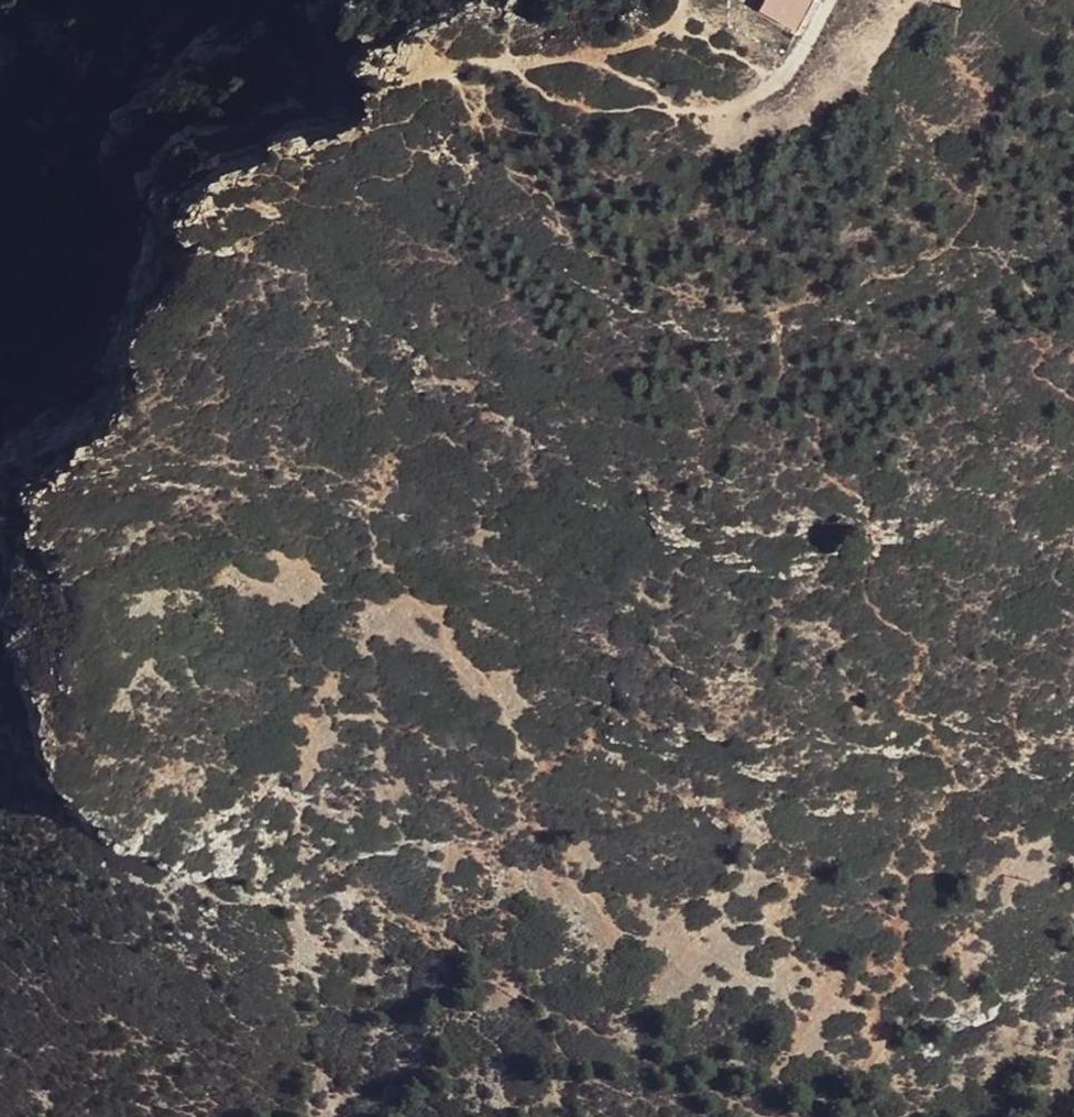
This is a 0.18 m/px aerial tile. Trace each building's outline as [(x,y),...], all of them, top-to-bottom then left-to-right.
[(799,24),(812,0),(765,0),(762,4),(799,24)]
